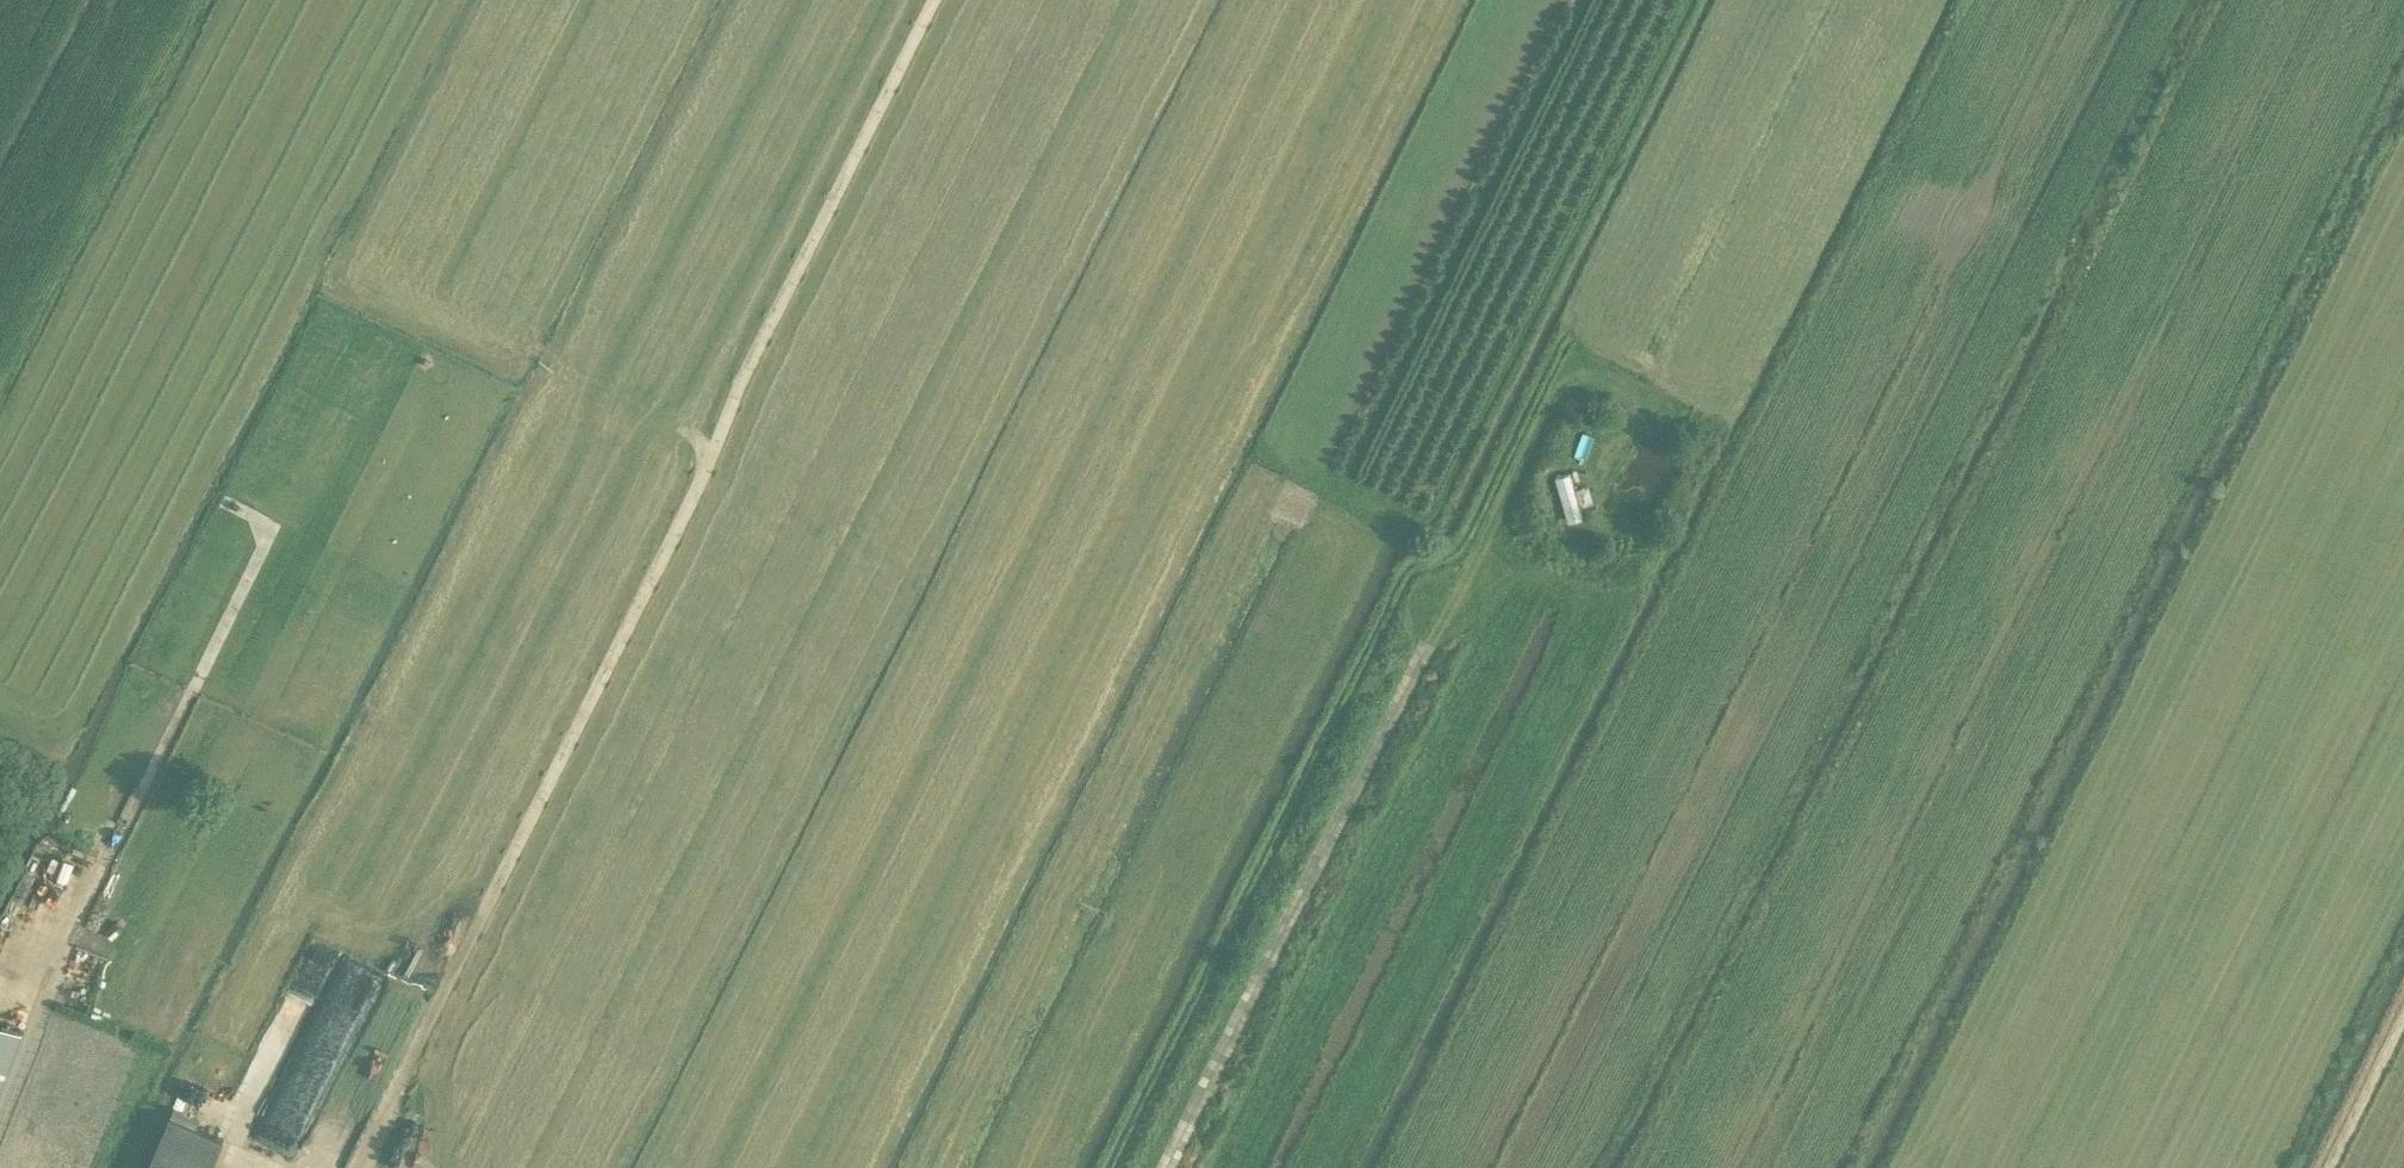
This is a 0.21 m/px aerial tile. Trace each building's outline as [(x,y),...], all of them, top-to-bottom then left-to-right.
[(1571,473),(1558,477),(1569,516),(1583,512),(1571,473)] [(338,957),(283,1091),(324,1108),(321,1114),(368,1134),(426,993),(338,957)] [(0,1025),(0,1087),(21,1034),(0,1025)]
